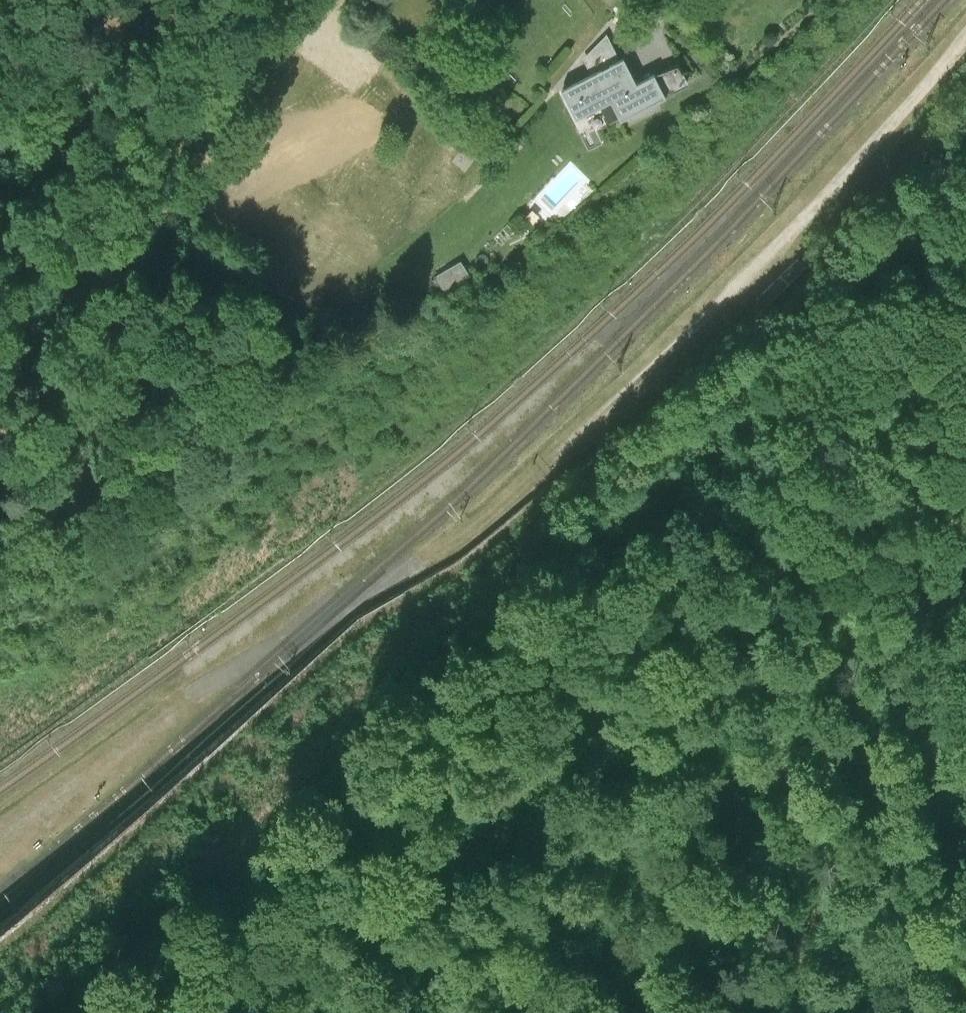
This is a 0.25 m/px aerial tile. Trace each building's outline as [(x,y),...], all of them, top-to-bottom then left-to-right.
[(622,55),(561,88),(576,115),(609,98),(619,116),(664,92),(653,71),(635,80),(622,55)] [(595,181),(569,156),(529,198),(547,215),(554,208),(562,215),(595,181)] [(460,253),(434,270),(444,286),(470,269),(460,253)]
